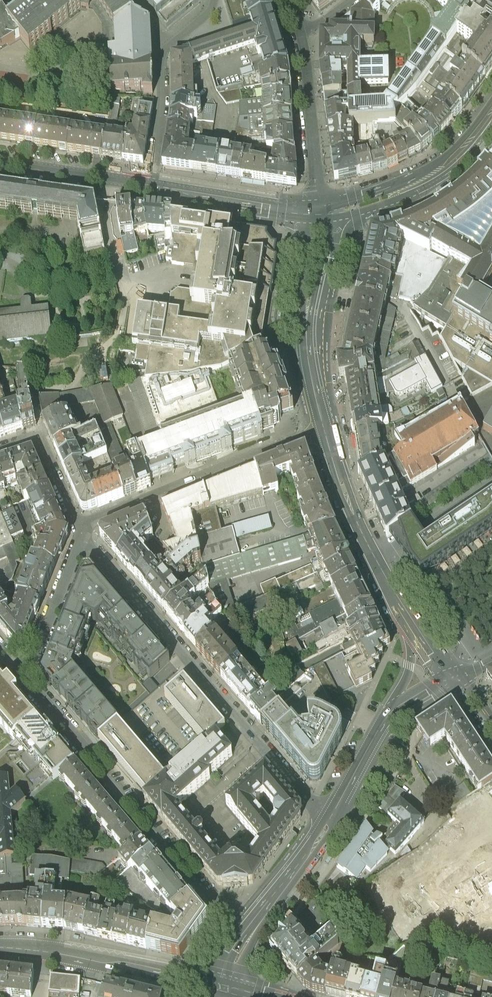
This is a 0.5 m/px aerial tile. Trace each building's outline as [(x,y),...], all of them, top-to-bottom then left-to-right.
[(9,19),(2,10),(0,11),(0,50),(21,38),(29,50),(52,32),(52,31),(57,28),(69,18),(81,9),(89,10),(90,5),(93,3),(94,4),(95,3),(97,1),(114,28),(109,32),(111,66),(110,66),(110,68),(111,91),(112,92),(124,92),(124,93),(125,93),(125,92),(139,91),(139,92),(140,92),(140,91),(143,91),(144,95),(153,95),(153,90),(149,25),(133,17),(125,3),(124,3),(122,0),(33,0),(9,19)] [(166,28),(201,0),(143,0),(166,28)] [(228,11),(246,5),(244,0),(225,0),(228,11)] [(272,14),(268,1),(268,0),(244,0),(246,5),(228,11),(233,26),(246,22),(242,11),(247,9),(250,20),(251,20),(272,14)] [(317,9),(320,14),(338,0),(310,0),(317,9)] [(472,15),(451,0),(432,0),(450,14),(453,15),(451,18),(437,36),(435,35),(432,40),(433,41),(430,46),(407,77),(406,80),(387,105),(385,108),(384,109),(362,110),(361,96),(360,96),(360,88),(365,87),(365,88),(388,87),(388,68),(360,69),(360,48),(362,48),(362,49),(363,49),(363,46),(372,47),(372,48),(373,48),(374,46),(375,34),(374,34),(374,16),(380,12),(378,9),(381,7),(384,5),(391,0),(393,3),(398,0),(372,0),(365,5),(330,31),(330,35),(320,35),(320,53),(321,69),(347,68),(348,76),(348,97),(349,112),(350,127),(353,127),(373,127),(396,126),(393,116),(401,110),(407,103),(416,93),(423,84),(445,53),(469,19),(472,15)] [(381,7),(387,12),(386,15),(391,17),(391,16),(392,14),(394,12),(395,10),(397,9),(399,8),(401,6),(403,6),(405,5),(408,4),(411,4),(414,5),(416,5),(419,6),(421,8),(424,9),(425,11),(427,13),(428,15),(429,17),(430,18),(430,20),(430,22),(431,23),(431,25),(431,28),(430,30),(430,31),(429,33),(429,35),(428,36),(427,38),(416,52),(407,65),(398,79),(390,91),(380,105),(384,108),(385,108),(387,105),(386,105),(404,79),(406,80),(407,77),(406,76),(428,45),(430,46),(433,41),(432,40),(431,40),(433,37),(434,34),(435,30),(436,27),(436,23),(435,20),(451,18),(453,15),(450,14),(434,16),(433,14),(432,11),(430,8),(426,5),(422,2),(419,1),(416,0),(404,0),(402,1),(398,2),(395,4),(392,7),(390,9),(384,5),(381,7)] [(472,15),(469,19),(491,36),(491,0),(451,0),(472,15)] [(252,27),(254,32),(275,26),(274,20),(272,14),(251,20),(252,27)] [(469,19),(445,53),(484,80),(491,70),(491,36),(469,19)] [(259,58),(260,62),(263,61),(266,72),(287,65),(283,52),(275,26),(254,32),(258,46),(256,47),(257,51),(259,58)] [(256,47),(258,46),(254,32),(214,45),(204,48),(208,62),(218,58),(256,47)] [(204,48),(200,49),(189,53),(191,58),(192,58),(192,66),(204,63),(208,62),(204,48)] [(472,97),(484,80),(445,53),(423,84),(441,97),(462,111),(472,97)] [(173,80),(173,103),(194,104),(192,66),(192,58),(191,58),(172,58),(173,80)] [(250,60),(255,75),(260,74),(266,72),(263,61),(260,62),(259,58),(250,60)] [(260,74),(262,86),(290,81),(288,73),(287,65),(266,72),(260,74)] [(251,68),(240,72),(242,78),(253,74),(251,68)] [(322,76),(323,84),(342,84),(341,75),(348,76),(347,68),(321,69),(322,76)] [(261,86),(262,86),(260,74),(255,75),(243,79),(244,85),(220,92),(220,90),(217,91),(219,95),(261,86)] [(261,86),(263,100),(291,96),(290,89),(290,81),(262,86),(261,86)] [(323,90),(324,97),(342,97),(342,84),(323,84),(323,90)] [(263,100),(264,116),(292,114),(291,96),(263,100)] [(342,97),(324,97),(325,105),(326,112),(349,112),(348,97),(342,97)] [(462,111),(441,97),(432,107),(434,109),(451,125),(457,118),(462,111)] [(140,100),(135,123),(150,126),(154,101),(140,100)] [(240,103),(240,118),(264,116),(263,100),(255,100),(240,103)] [(172,110),(171,117),(194,119),(194,113),(200,114),(201,105),(194,104),(173,103),(172,110)] [(424,120),(407,103),(401,110),(414,125),(433,144),(437,140),(441,137),(424,120)] [(105,136),(101,157),(113,159),(122,161),(126,137),(123,137),(110,135),(111,127),(115,128),(119,107),(111,105),(108,118),(105,136)] [(451,125),(434,109),(424,120),(441,137),(446,131),(451,125)] [(414,125),(401,110),(393,116),(396,126),(405,137),(408,135),(421,153),(428,148),(430,146),(433,144),(414,125)] [(328,130),(350,127),(349,112),(326,112),(327,121),(328,130)] [(266,134),(294,132),(293,124),(292,114),(264,116),(266,134)] [(266,134),(264,116),(240,118),(237,131),(262,135),(266,134)] [(170,122),(169,128),(188,131),(189,124),(193,124),(194,119),(171,117),(170,122)] [(38,126),(0,120),(0,142),(12,143),(35,147),(38,126)] [(126,137),(122,161),(133,162),(143,164),(150,126),(135,123),(133,134),(127,133),(126,137)] [(202,123),(200,134),(212,137),(214,125),(202,123)] [(68,152),(72,131),(38,126),(35,147),(51,150),(68,152)] [(415,156),(421,153),(408,135),(405,137),(396,126),(373,127),(373,139),(373,146),(378,147),(386,147),(389,146),(398,141),(408,160),(415,156)] [(329,138),(330,147),(354,146),(353,127),(350,127),(328,130),(329,138)] [(192,171),(196,153),(187,152),(190,131),(188,131),(169,128),(165,156),(163,167),(181,170),(192,171)] [(72,131),(68,152),(85,155),(101,157),(105,136),(72,131)] [(235,142),(254,147),(261,148),(267,150),(266,134),(262,135),(237,131),(235,142)] [(295,145),(294,132),(266,134),(267,150),(295,155),(295,145)] [(197,146),(210,149),(212,137),(200,134),(197,146)] [(398,141),(389,146),(398,165),(403,162),(408,160),(398,141)] [(233,152),(239,153),(245,154),(253,155),(254,147),(235,142),(233,152)] [(331,153),(332,157),(353,156),(353,153),(354,153),(354,146),(330,147),(331,148),(331,153)] [(365,146),(354,146),(354,153),(353,153),(353,156),(367,155),(365,146)] [(373,146),(365,146),(367,155),(373,174),(380,171),(386,170),(388,170),(378,147),(373,146)] [(386,147),(378,147),(388,170),(389,169),(391,168),(398,165),(389,146),(386,147)] [(267,169),(297,174),(296,164),(295,155),(267,150),(261,148),(259,163),(261,164),(261,168),(267,169)] [(217,176),(220,154),(215,153),(215,152),(197,149),(196,153),(192,171),(204,173),(217,176)] [(241,179),(245,156),(245,154),(239,153),(239,155),(225,153),(225,155),(220,154),(217,176),(229,177),(241,179)] [(367,155),(353,156),(358,177),(360,177),(366,175),(373,174),(367,155)] [(245,156),(241,179),(253,181),(266,183),(267,169),(261,168),(251,166),(252,157),(245,156)] [(358,177),(353,156),(332,157),(332,160),(334,176),(335,183),(351,179),(358,177)] [(486,165),(479,173),(474,179),(467,185),(452,198),(475,220),(491,203),(491,168),(486,165)] [(267,169),(266,183),(291,188),(294,185),(297,183),(297,174),(267,169)] [(0,187),(0,210),(33,215),(33,211),(39,212),(38,215),(62,219),(63,216),(67,217),(77,218),(80,232),(85,255),(105,251),(100,228),(95,200),(69,196),(50,194),(21,189),(0,187)] [(431,202),(435,208),(443,203),(452,198),(448,193),(431,202)] [(475,220),(452,198),(443,203),(435,208),(447,224),(434,231),(446,239),(475,220)] [(124,204),(116,203),(119,227),(121,234),(125,255),(138,253),(133,231),(132,227),(131,205),(124,204)] [(446,239),(456,245),(473,254),(482,259),(491,242),(491,203),(475,220),(446,239)] [(138,205),(131,205),(132,227),(133,231),(147,232),(144,221),(145,206),(138,205)] [(144,221),(147,232),(165,233),(164,231),(164,221),(165,208),(155,207),(145,206),(144,221)] [(169,209),(165,208),(164,221),(164,231),(165,233),(165,235),(154,238),(157,256),(168,253),(173,251),(172,231),(172,218),(172,209),(169,209)] [(392,232),(399,239),(434,231),(447,224),(435,208),(419,216),(403,224),(402,222),(396,224),(390,226),(391,228),(392,232)] [(172,267),(198,271),(202,249),(238,254),(264,258),(257,294),(269,296),(270,290),(277,246),(272,246),(267,238),(268,234),(242,229),(223,226),(207,224),(207,225),(196,223),(189,222),(189,221),(172,218),(172,231),(173,251),(168,253),(166,263),(172,264),(172,267)] [(365,264),(363,269),(403,278),(401,289),(428,294),(452,261),(432,250),(430,255),(399,239),(392,232),(391,228),(385,229),(377,230),(372,231),(365,264)] [(432,250),(452,261),(456,245),(446,239),(434,231),(399,239),(430,255),(432,250)] [(482,259),(491,274),(491,242),(482,259)] [(454,317),(467,294),(461,290),(482,259),(473,254),(456,245),(452,261),(428,294),(413,310),(423,316),(446,330),(454,317)] [(178,329),(202,333),(215,335),(222,299),(230,301),(238,254),(202,249),(198,271),(196,285),(194,296),(178,294),(172,299),(169,317),(180,319),(178,329)] [(261,343),(269,296),(257,294),(264,258),(238,254),(230,301),(222,299),(215,335),(202,333),(195,375),(204,373),(221,371),(230,366),(246,359),(255,352),(263,346),(261,343)] [(482,259),(461,290),(467,294),(479,300),(480,296),(483,293),(485,290),(491,281),(491,278),(491,274),(482,259)] [(362,276),(360,283),(400,290),(401,289),(403,278),(363,269),(362,276)] [(359,289),(358,295),(357,299),(386,305),(387,301),(387,299),(398,301),(400,290),(360,283),(359,289)] [(454,317),(463,323),(479,332),(491,310),(491,303),(483,298),(480,296),(479,300),(467,294),(454,317)] [(355,306),(354,311),(394,320),(397,311),(386,305),(357,299),(355,306)] [(0,317),(0,345),(25,343),(51,340),(48,313),(31,314),(30,302),(28,301),(23,301),(21,303),(22,315),(0,317)] [(479,332),(463,323),(454,317),(446,330),(440,339),(472,397),(491,386),(491,310),(479,332)] [(353,318),(351,325),(391,334),(394,320),(354,311),(353,318)] [(190,377),(195,375),(202,333),(178,329),(180,319),(169,317),(162,316),(148,313),(139,312),(133,347),(150,350),(145,380),(190,377)] [(349,333),(348,339),(388,348),(391,334),(351,325),(349,333)] [(346,346),(345,353),(374,358),(384,361),(388,348),(348,339),(346,346)] [(346,378),(347,385),(387,379),(426,357),(418,343),(384,361),(374,358),(345,353),(343,361),(337,362),(339,370),(340,379),(346,378)] [(270,367),(263,346),(255,352),(246,359),(230,366),(221,371),(204,373),(195,375),(190,377),(145,380),(141,381),(163,443),(200,431),(246,415),(243,409),(253,406),(287,393),(278,364),(274,366),(270,367)] [(426,357),(387,379),(395,393),(398,400),(426,385),(431,395),(442,389),(430,366),(426,357)] [(18,405),(17,405),(23,430),(32,426),(35,425),(29,399),(24,369),(17,368),(22,397),(23,397),(24,400),(17,401),(18,405)] [(351,409),(353,422),(381,417),(392,415),(391,407),(379,408),(377,396),(395,393),(387,379),(347,385),(351,409)] [(111,386),(90,390),(94,401),(104,424),(123,416),(111,386)] [(4,436),(23,430),(17,405),(2,410),(1,408),(5,407),(0,390),(0,422),(4,436)] [(90,390),(38,398),(44,424),(54,447),(71,439),(77,436),(72,423),(67,414),(61,416),(60,406),(94,401),(90,390)] [(293,409),(287,393),(253,406),(262,432),(274,428),(273,424),(279,422),(281,418),(279,414),(293,409)] [(373,506),(398,493),(463,453),(475,446),(472,440),(478,436),(460,403),(418,427),(405,434),(395,438),(404,451),(381,465),(361,472),(359,473),(368,494),(373,506)] [(246,415),(200,431),(209,458),(232,450),(231,446),(263,435),(262,432),(253,406),(243,409),(246,415)] [(381,417),(353,422),(354,428),(355,434),(394,426),(405,421),(400,411),(392,415),(381,417)] [(483,429),(491,434),(491,415),(483,429)] [(360,467),(361,472),(381,465),(404,451),(395,438),(405,434),(418,427),(413,416),(405,421),(394,426),(355,434),(355,439),(358,453),(358,458),(360,467)] [(71,439),(77,452),(101,441),(96,428),(77,436),(71,439)] [(173,470),(209,458),(200,431),(163,443),(146,449),(137,452),(149,482),(158,479),(174,474),(173,470)] [(71,439),(54,447),(59,459),(77,452),(71,439)] [(101,441),(77,452),(82,465),(106,454),(101,441)] [(149,482),(137,452),(135,447),(127,449),(134,468),(129,470),(137,491),(150,486),(149,482)] [(32,450),(8,458),(15,478),(25,474),(27,480),(42,473),(32,450)] [(298,494),(300,499),(320,491),(312,472),(305,450),(287,457),(293,472),(294,477),(292,478),(295,486),(297,485),(300,494),(298,494)] [(59,459),(65,472),(81,465),(82,465),(77,452),(59,459)] [(421,501),(424,505),(426,504),(429,509),(435,506),(461,488),(490,469),(491,467),(491,459),(490,455),(421,501)] [(293,472),(287,457),(281,459),(256,469),(263,496),(279,492),(275,478),(293,472)] [(0,461),(0,476),(3,484),(10,482),(11,486),(17,484),(15,478),(8,458),(0,461)] [(65,472),(71,486),(86,479),(81,465),(65,472)] [(113,471),(115,476),(123,497),(137,491),(129,470),(127,466),(113,471)] [(204,566),(240,555),(235,540),(272,530),(269,517),(232,527),(232,529),(222,532),(216,509),(263,496),(256,469),(203,490),(162,506),(168,524),(170,524),(175,540),(177,545),(163,549),(169,556),(175,563),(187,553),(198,549),(201,560),(202,566),(204,566)] [(27,480),(18,483),(24,499),(28,498),(49,490),(42,473),(27,480)] [(123,497),(115,476),(89,486),(97,507),(123,497)] [(97,507),(89,486),(86,479),(71,486),(80,506),(89,510),(97,507)] [(49,490),(28,498),(43,533),(64,524),(49,490)] [(320,491),(300,499),(298,500),(301,508),(302,507),(306,517),(302,519),(305,527),(308,526),(310,530),(312,534),(334,527),(332,520),(326,508),(320,491)] [(398,493),(373,506),(376,512),(381,524),(387,536),(388,535),(398,529),(411,521),(429,509),(426,504),(424,505),(421,501),(417,496),(404,505),(401,499),(398,493)] [(426,543),(417,531),(414,526),(411,521),(398,529),(388,535),(395,545),(410,563),(421,578),(437,566),(484,534),(491,529),(491,499),(426,543)] [(0,509),(0,515),(13,544),(25,540),(11,505),(0,509)] [(150,529),(144,513),(102,530),(101,535),(118,556),(135,542),(132,535),(140,532),(142,535),(150,529)] [(2,548),(13,544),(0,515),(0,549),(2,548)] [(38,549),(34,558),(55,566),(61,550),(68,534),(64,524),(43,533),(34,536),(38,549)] [(316,575),(350,561),(346,551),(345,548),(342,543),(334,527),(312,534),(311,535),(312,535),(316,549),(318,557),(319,560),(311,562),(312,566),(316,575)] [(118,556),(136,577),(151,564),(144,556),(145,553),(142,551),(139,551),(139,550),(139,547),(146,542),(147,543),(153,537),(150,529),(142,535),(135,542),(118,556)] [(240,555),(204,566),(206,575),(209,585),(209,588),(213,600),(216,609),(222,615),(223,615),(235,610),(226,581),(301,559),(302,557),(306,556),(307,555),(306,552),(316,549),(312,535),(240,555)] [(159,540),(162,548),(174,544),(172,536),(159,540)] [(13,544),(2,548),(6,558),(9,565),(13,574),(14,576),(17,567),(16,563),(19,562),(13,544)] [(187,553),(175,563),(175,564),(163,574),(168,580),(174,574),(177,577),(185,570),(187,572),(193,566),(191,565),(195,562),(201,560),(198,549),(187,553)] [(136,577),(146,589),(163,574),(175,564),(175,563),(169,556),(157,567),(155,566),(154,567),(151,564),(136,577)] [(17,594),(20,596),(39,604),(47,585),(55,566),(34,558),(31,557),(17,594)] [(318,593),(331,586),(357,573),(350,561),(316,575),(297,584),(300,592),(315,586),(318,593)] [(9,565),(5,569),(7,574),(6,576),(9,579),(13,574),(9,565)] [(297,584),(316,575),(312,566),(277,581),(281,591),(297,584)] [(84,569),(63,621),(87,630),(91,621),(96,622),(99,619),(108,629),(128,612),(91,568),(84,569)] [(361,583),(357,573),(331,586),(338,600),(346,615),(346,616),(372,604),(361,583)] [(168,580),(163,574),(146,589),(165,611),(182,596),(168,580)] [(206,575),(182,596),(165,611),(175,623),(191,609),(185,602),(189,599),(191,601),(196,598),(195,597),(209,585),(206,575)] [(281,591),(277,581),(276,579),(260,585),(265,598),(269,596),(281,591)] [(0,614),(2,614),(4,612),(8,609),(4,604),(6,603),(0,596),(0,614)] [(36,613),(39,604),(20,596),(15,608),(16,609),(14,614),(16,616),(32,623),(36,613)] [(269,596),(265,598),(239,608),(245,619),(263,610),(273,607),(269,596)] [(175,623),(185,635),(216,609),(213,600),(201,610),(200,609),(197,612),(197,613),(197,615),(198,616),(197,617),(191,609),(175,623)] [(346,615),(338,600),(309,614),(317,630),(320,629),(333,622),(346,615)] [(372,604),(346,616),(350,624),(344,627),(345,629),(346,629),(351,627),(377,616),(374,609),(372,604)] [(295,619),(306,613),(302,605),(291,611),(295,619)] [(196,648),(213,634),(207,627),(222,615),(216,609),(185,635),(196,648)] [(279,627),(281,631),(286,647),(296,642),(317,630),(309,614),(299,619),(301,624),(296,626),(288,610),(276,617),(279,627)] [(32,623),(16,616),(14,614),(9,618),(4,612),(2,614),(0,614),(0,627),(18,647),(24,647),(28,634),(29,631),(32,623)] [(150,638),(128,612),(108,629),(113,635),(111,637),(119,646),(121,645),(130,655),(150,638)] [(351,636),(380,624),(379,620),(377,616),(351,627),(346,629),(345,629),(326,639),(315,646),(320,654),(339,644),(345,641),(344,640),(350,637),(351,636)] [(63,621),(51,651),(75,661),(79,651),(81,652),(86,641),(83,640),(87,630),(63,621)] [(220,677),(237,663),(238,662),(216,636),(218,635),(223,636),(233,627),(228,621),(213,634),(196,648),(220,677)] [(333,622),(320,629),(326,639),(345,629),(344,627),(341,621),(334,625),(333,622)] [(358,651),(386,637),(383,631),(380,624),(351,636),(353,642),(342,647),(345,652),(356,647),(358,651)] [(273,637),(281,631),(279,627),(270,632),(273,637)] [(347,671),(355,687),(372,679),(369,674),(375,671),(373,666),(379,662),(376,657),(382,654),(380,649),(390,644),(388,640),(386,637),(358,651),(357,652),(362,663),(347,671)] [(170,662),(150,638),(130,655),(135,661),(133,662),(141,672),(143,670),(149,678),(150,679),(150,678),(170,662)] [(302,653),(296,642),(286,647),(292,659),(302,653)] [(42,673),(57,691),(77,674),(72,668),(75,661),(51,651),(42,673)] [(220,677),(250,712),(266,698),(255,684),(254,685),(251,681),(252,680),(237,663),(220,677)] [(329,700),(339,695),(323,663),(322,664),(313,669),(317,678),(328,700),(329,700)] [(277,701),(295,685),(304,678),(301,675),(299,670),(271,694),(266,698),(250,712),(261,724),(278,710),(273,704),(277,701)] [(38,718),(16,692),(18,691),(13,685),(8,679),(7,681),(0,673),(0,724),(13,739),(16,736),(38,718)] [(57,691),(76,713),(96,696),(88,687),(90,685),(82,676),(80,677),(77,674),(57,691)] [(150,679),(149,678),(142,684),(150,694),(158,687),(154,683),(150,678),(150,679)] [(216,737),(229,726),(223,720),(220,722),(184,680),(165,697),(206,745),(216,737)] [(76,713),(98,739),(118,723),(120,720),(104,701),(102,703),(96,696),(76,713)] [(450,745),(470,732),(459,715),(452,704),(417,728),(423,737),(430,746),(445,736),(445,735),(447,734),(450,739),(447,741),(449,743),(450,745)] [(312,783),(315,784),(319,783),(321,780),(342,740),(342,733),(340,729),(337,726),(324,719),(322,718),(319,717),(314,716),(308,716),(310,730),(303,731),(303,733),(300,733),(283,713),(280,709),(278,710),(261,724),(265,729),(309,781),(312,783)] [(60,774),(75,762),(57,741),(44,725),(38,718),(16,736),(22,743),(25,746),(50,775),(53,780),(60,774)] [(102,743),(101,745),(136,788),(139,786),(146,796),(166,779),(118,723),(98,739),(102,743)] [(470,732),(450,745),(463,764),(482,750),(476,741),(470,732)] [(192,758),(209,776),(232,757),(222,745),(216,737),(206,745),(192,758)] [(10,798),(16,792),(22,799),(50,775),(25,746),(19,752),(17,753),(14,753),(12,753),(10,753),(8,753),(6,754),(0,759),(0,771),(1,772),(3,770),(10,778),(8,780),(10,798)] [(463,764),(471,776),(469,777),(478,790),(491,781),(491,765),(482,750),(463,764)] [(209,776),(192,758),(166,779),(146,796),(144,797),(148,801),(163,819),(176,807),(210,778),(209,776)] [(81,802),(97,789),(75,762),(60,774),(81,802)] [(248,886),(247,884),(253,884),(301,818),(301,815),(301,812),(266,770),(226,804),(260,844),(248,859),(242,855),(242,854),(241,854),(240,854),(240,853),(239,853),(231,854),(230,854),(229,854),(228,854),(228,855),(227,855),(221,860),(201,836),(203,835),(203,834),(204,833),(204,832),(204,831),(203,830),(202,829),(201,829),(200,829),(199,829),(198,829),(196,831),(176,807),(163,819),(219,885),(224,885),(224,887),(236,886),(248,886)] [(8,779),(0,780),(0,856),(0,859),(2,859),(10,858),(15,857),(11,816),(10,798),(8,780),(8,779)] [(464,784),(439,800),(446,811),(471,795),(464,784)] [(395,786),(387,795),(397,804),(400,800),(406,793),(395,786)] [(103,827),(118,814),(97,789),(81,802),(103,827)] [(16,792),(10,798),(11,816),(26,803),(22,799),(16,792)] [(387,795),(386,794),(378,805),(388,814),(397,804),(387,795)] [(424,821),(400,800),(397,804),(388,814),(397,822),(383,838),(377,835),(373,838),(371,837),(372,836),(365,825),(353,842),(336,865),(356,880),(365,868),(370,871),(387,854),(384,851),(388,847),(395,853),(424,821)] [(118,814),(103,827),(126,854),(141,841),(118,814)] [(128,872),(132,868),(150,852),(141,841),(126,854),(119,860),(128,872)] [(412,853),(407,845),(401,853),(404,858),(412,853)] [(132,868),(153,893),(170,876),(150,852),(132,868)] [(105,866),(33,857),(31,877),(68,880),(70,873),(98,874),(105,866)] [(19,902),(21,902),(23,882),(22,865),(11,866),(10,858),(2,859),(4,872),(4,876),(4,880),(0,880),(0,903),(19,902)] [(332,872),(326,881),(334,887),(340,878),(332,872)] [(170,876),(153,893),(172,916),(191,900),(170,876)] [(28,899),(28,903),(26,926),(42,927),(47,879),(37,878),(35,901),(28,899)] [(47,879),(42,927),(65,930),(68,902),(55,901),(57,880),(47,879)] [(450,903),(470,934),(491,920),(491,899),(482,882),(450,903)] [(93,900),(91,905),(84,933),(99,938),(105,914),(98,912),(100,903),(93,900)] [(151,929),(147,949),(180,959),(208,920),(191,900),(172,916),(178,923),(173,930),(152,925),(151,929)] [(19,902),(0,903),(0,926),(21,925),(26,926),(28,903),(21,902),(19,902)] [(68,902),(65,930),(84,933),(91,905),(68,902)] [(105,914),(99,938),(114,941),(119,917),(113,915),(115,908),(107,906),(105,914)] [(119,917),(114,941),(128,945),(133,925),(135,917),(120,913),(119,917)] [(133,925),(128,945),(147,949),(151,929),(146,928),(148,920),(139,918),(137,926),(133,925)] [(284,962),(304,945),(305,942),(300,936),(302,934),(300,932),(296,929),(297,927),(290,921),(286,927),(288,928),(282,935),(279,935),(280,938),(275,943),(273,942),(269,947),(274,952),(275,952),(283,961),(284,962)] [(312,947),(322,958),(338,944),(337,942),(339,940),(331,931),(315,945),(312,947)] [(322,958),(312,947),(308,941),(304,945),(284,962),(289,969),(293,973),(298,979),(316,963),(322,958)] [(386,969),(387,969),(380,996),(393,996),(397,980),(399,973),(394,971),(396,963),(388,961),(386,969)] [(331,976),(326,995),(336,996),(346,996),(352,975),(339,972),(341,963),(338,962),(333,966),(331,976)] [(324,972),(316,963),(298,979),(307,990),(326,995),(331,976),(323,974),(324,972)] [(473,964),(466,992),(479,996),(483,981),(491,983),(491,969),(473,964)] [(365,982),(362,996),(380,996),(387,969),(386,969),(377,967),(373,981),(370,983),(365,982)] [(0,969),(0,993),(9,994),(11,971),(0,969)] [(352,975),(346,996),(362,996),(365,982),(359,980),(360,977),(356,976),(357,971),(353,969),(352,975)] [(11,971),(9,994),(30,996),(32,996),(35,974),(11,971)] [(50,993),(82,996),(84,978),(67,977),(52,975),(50,993)] [(423,995),(422,996),(437,996),(440,981),(433,979),(430,993),(424,991),(423,995)] [(397,980),(393,996),(422,996),(423,995),(410,991),(412,983),(397,980)] [(440,981),(437,996),(448,996),(445,996),(448,983),(440,981)] [(107,984),(103,996),(160,996),(107,984)]
